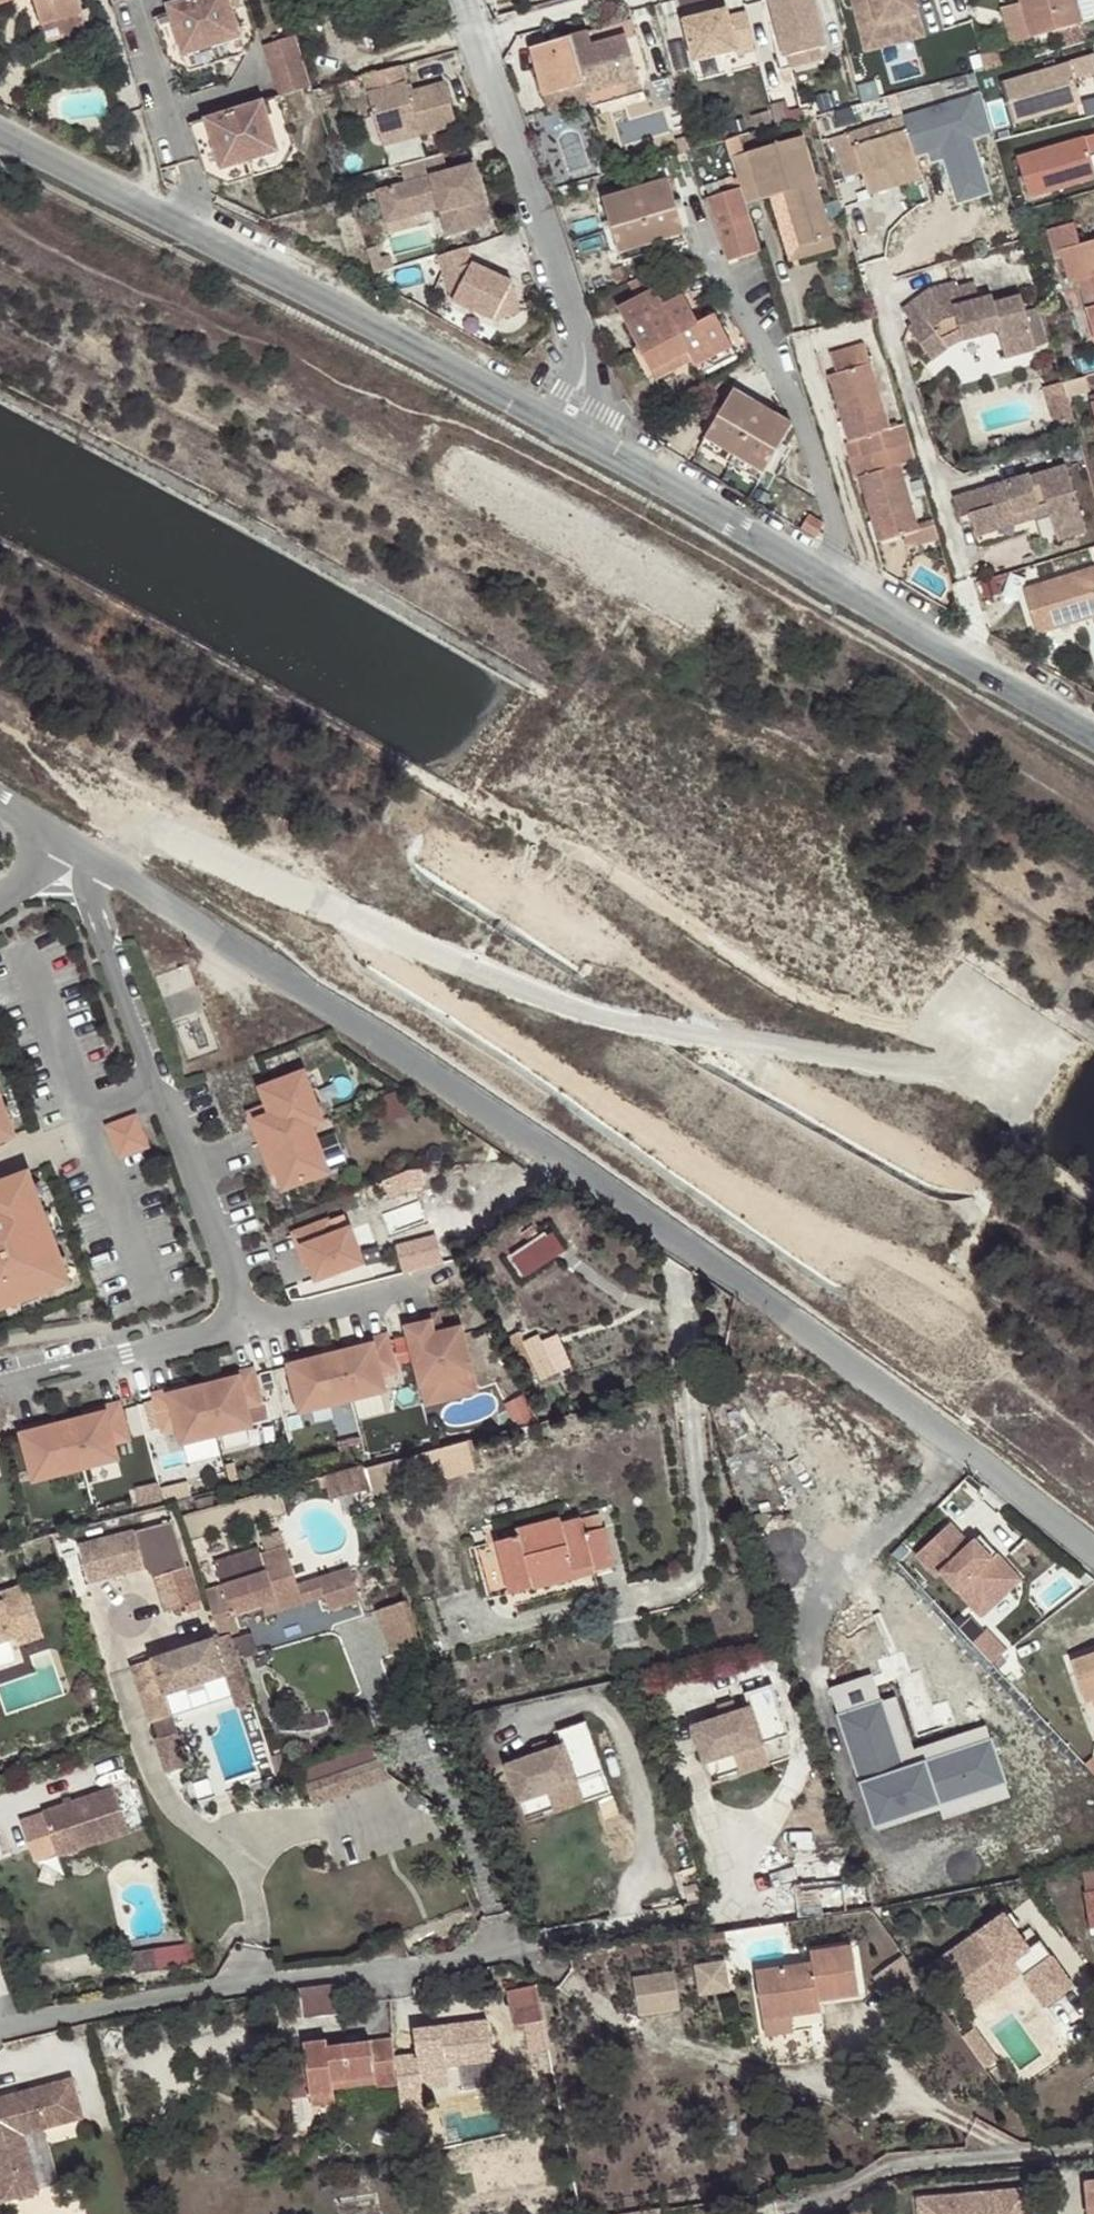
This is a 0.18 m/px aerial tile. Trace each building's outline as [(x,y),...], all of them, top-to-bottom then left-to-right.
[(84,10),(81,0),(36,0),(43,24),(84,10)] [(213,18),(200,22),(193,0),(190,0),(170,5),(172,13),(156,17),(168,61),(178,66),(185,64),(183,57),(259,35),(249,0),(208,0),(213,18)] [(200,22),(213,18),(208,0),(193,0),(200,22)] [(820,0),(776,0),(791,56),(826,47),(831,46),(820,0)] [(869,0),(858,0),(871,52),(930,36),(927,25),(905,31),(906,34),(879,40),(869,0)] [(879,40),(906,34),(905,31),(927,25),(921,0),(869,0),(879,40)] [(1014,44),(1083,25),(1076,0),(1021,0),(1023,7),(1005,12),(1014,44)] [(1093,17),(1093,0),(1081,0),(1087,19),(1093,17)] [(743,55),(762,50),(752,12),(735,17),(733,9),(689,20),(700,61),(742,50),(743,55)] [(90,27),(84,10),(43,24),(49,41),(90,27)] [(632,21),(636,37),(646,35),(641,19),(632,21)] [(596,32),(584,35),(591,61),(588,62),(594,83),(596,92),(648,78),(636,37),(632,21),(608,28),(611,39),(599,43),(596,32)] [(608,28),(596,32),(599,43),(611,39),(608,28)] [(247,55),(259,35),(183,57),(185,64),(178,66),(188,72),(247,55)] [(556,95),(594,83),(588,62),(591,61),(584,35),(542,47),(556,95)] [(297,38),(265,47),(279,97),(313,88),(297,38)] [(829,60),(826,47),(791,56),(784,57),(787,70),(829,60)] [(1004,84),(1015,124),(1084,105),(1076,79),(1093,75),(1093,57),(1004,84)] [(402,66),(364,76),(380,135),(417,125),(420,135),(457,125),(445,82),(409,92),(402,66)] [(648,78),(596,92),(601,108),(652,93),(648,78)] [(594,83),(556,95),(560,109),(598,98),(596,92),(594,83)] [(976,96),(905,118),(917,157),(930,153),(933,162),(946,158),(956,188),(986,179),(974,139),(988,135),(976,96)] [(293,148),(279,97),(240,108),(247,132),(233,136),(226,113),(188,124),(203,174),(293,148)] [(247,132),(240,108),(226,113),(233,136),(247,132)] [(917,157),(905,118),(836,139),(848,178),(864,173),(871,194),(923,178),(917,157)] [(417,125),(380,135),(383,145),(420,135),(417,125)] [(1014,159),(1026,200),(1093,181),(1093,177),(1088,155),(1093,154),(1093,137),(1014,159)] [(798,138),(728,159),(735,180),(737,187),(743,207),(768,201),(782,196),(797,249),(828,240),(798,138)] [(282,168),(293,148),(203,174),(223,185),(282,168)] [(446,236),(488,224),(472,165),(454,170),(456,175),(447,177),(446,172),(441,154),(398,166),(403,184),(375,192),(384,224),(412,216),(438,209),(446,236)] [(605,200),(620,252),(685,232),(669,180),(605,200)] [(737,187),(735,180),(729,182),(733,195),(706,204),(725,266),(758,257),(752,237),(743,207),(737,187)] [(831,252),(828,240),(797,249),(782,196),(768,201),(787,265),(831,252)] [(412,216),(384,224),(387,235),(416,228),(412,216)] [(1073,245),(1067,222),(1039,231),(1049,259),(1055,257),(1063,285),(1073,282),(1082,309),(1090,306),(1093,321),(1093,239),(1073,245)] [(685,232),(620,252),(622,260),(687,241),(685,232)] [(471,261),(467,245),(439,252),(451,298),(491,318),(519,311),(511,282),(471,261)] [(919,299),(911,305),(921,323),(916,327),(911,331),(934,363),(953,347),(944,329),(958,320),(965,340),(995,332),(1001,331),(1009,359),(1039,351),(1025,298),(998,305),(996,296),(982,300),(965,304),(961,288),(959,281),(931,290),(919,299)] [(977,282),(961,288),(965,304),(982,300),(977,282)] [(638,283),(630,286),(637,300),(619,309),(651,371),(687,352),(692,362),(695,368),(731,349),(715,315),(696,324),(683,298),(663,307),(655,291),(644,297),(638,283)] [(921,323),(911,305),(906,310),(916,327),(921,323)] [(944,329),(953,347),(965,340),(958,320),(944,329)] [(1001,331),(995,332),(1002,362),(1009,359),(1001,331)] [(736,357),(731,349),(695,368),(699,376),(736,357)] [(687,352),(651,371),(656,381),(692,362),(687,352)] [(916,458),(906,424),(886,430),(866,367),(834,376),(844,409),(835,411),(846,444),(854,441),(864,474),(856,477),(871,523),(879,519),(886,541),(916,531),(894,466),(917,460),(916,458)] [(844,409),(834,376),(824,379),(835,411),(844,409)] [(1068,386),(1072,402),(1093,395),(1093,378),(1068,386)] [(736,390),(707,437),(763,473),(792,424),(736,390)] [(763,473),(707,437),(701,445),(758,481),(763,473)] [(979,535),(1000,528),(999,519),(1051,505),(1054,513),(1061,541),(1091,533),(1072,467),(1039,478),(1038,474),(959,497),(965,518),(974,516),(979,535)] [(999,519),(1000,528),(1054,513),(1051,505),(999,519)] [(877,544),(886,541),(879,519),(871,523),(877,544)] [(1028,590),(1041,637),(1093,623),(1093,571),(1028,590)] [(261,1142),(308,1125),(320,1120),(302,1073),(261,1089),(268,1107),(271,1114),(253,1121),(261,1142)] [(12,1134),(0,1104),(0,1139),(12,1134)] [(253,1121),(271,1114),(268,1107),(250,1113),(253,1121)] [(151,1143),(139,1113),(111,1123),(123,1154),(151,1143)] [(332,1162),(344,1158),(331,1123),(319,1127),(332,1162)] [(261,1142),(260,1143),(266,1159),(272,1157),(278,1171),(284,1188),(325,1172),(308,1125),(261,1142)] [(271,1173),(278,1171),(272,1157),(266,1159),(271,1173)] [(67,1281),(26,1174),(0,1183),(0,1306),(67,1281)] [(327,1221),(294,1233),(300,1249),(304,1247),(310,1263),(316,1279),(361,1262),(349,1229),(332,1235),(327,1221)] [(552,1226),(511,1254),(526,1276),(567,1248),(552,1226)] [(406,1272),(448,1260),(439,1231),(398,1242),(406,1272)] [(305,1265),(310,1263),(304,1247),(300,1249),(305,1265)] [(434,1316),(426,1318),(431,1337),(439,1335),(434,1316)] [(426,1318),(404,1324),(420,1385),(469,1373),(458,1330),(439,1335),(431,1337),(426,1318)] [(536,1381),(575,1365),(558,1324),(519,1340),(536,1381)] [(348,1398),(348,1399),(382,1392),(377,1375),(393,1371),(384,1337),(368,1340),(369,1345),(353,1349),(337,1353),(337,1355),(348,1398)] [(368,1340),(352,1344),(353,1349),(369,1345),(368,1340)] [(305,1362),(319,1359),(318,1352),(303,1356),(305,1362)] [(348,1398),(337,1355),(319,1359),(305,1362),(303,1356),(286,1360),(299,1410),(348,1398)] [(204,1386),(216,1433),(249,1424),(245,1407),(260,1404),(251,1369),(235,1374),(236,1378),(220,1382),(204,1386)] [(219,1378),(220,1382),(236,1378),(235,1374),(219,1378)] [(170,1390),(172,1395),(188,1390),(186,1385),(170,1390)] [(170,1390),(154,1394),(163,1428),(178,1424),(182,1441),(216,1433),(204,1386),(188,1390),(172,1395),(170,1390)] [(82,1465),(83,1467),(116,1458),(112,1441),(127,1437),(118,1403),(102,1407),(103,1412),(87,1416),(71,1420),(71,1422),(82,1465)] [(102,1407),(86,1411),(87,1416),(103,1412),(102,1407)] [(53,1419),(37,1424),(39,1430),(55,1426),(53,1419)] [(82,1465),(71,1422),(55,1426),(39,1430),(37,1424),(21,1428),(34,1478),(82,1465)] [(190,1458),(222,1454),(220,1438),(188,1442),(190,1458)] [(474,1441),(422,1449),(427,1481),(479,1472),(474,1441)] [(333,1498),(371,1486),(363,1463),(326,1475),(333,1498)] [(390,1463),(369,1465),(371,1489),(391,1487),(390,1463)] [(1025,1572),(964,1509),(913,1558),(976,1618),(1025,1572)] [(511,1595),(533,1588),(531,1581),(592,1565),(593,1572),(613,1567),(603,1528),(584,1532),(581,1519),(562,1525),(560,1518),(515,1530),(516,1536),(496,1541),(511,1595)] [(170,1524),(77,1555),(90,1591),(144,1573),(154,1580),(186,1570),(170,1524)] [(265,1572),(220,1587),(227,1606),(231,1616),(236,1615),(262,1606),(279,1600),(276,1593),(298,1586),(297,1582),(285,1546),(259,1554),(265,1572)] [(348,1563),(318,1574),(325,1593),(330,1607),(359,1596),(348,1563)] [(531,1581),(533,1588),(593,1572),(592,1565),(531,1581)] [(154,1580),(166,1614),(185,1607),(197,1603),(186,1570),(154,1580)] [(318,1574),(297,1582),(298,1586),(276,1593),(279,1600),(262,1606),(265,1614),(325,1593),(318,1574)] [(25,1585),(0,1594),(0,1598),(2,1602),(0,1603),(0,1644),(14,1639),(15,1638),(12,1628),(37,1620),(25,1585)] [(391,1650),(422,1641),(410,1598),(379,1607),(391,1650)] [(197,1603),(185,1607),(187,1613),(199,1609),(197,1603)] [(232,1634),(241,1631),(236,1615),(231,1616),(227,1606),(210,1611),(219,1638),(232,1634)] [(43,1637),(37,1620),(12,1628),(15,1638),(14,1639),(16,1646),(43,1637)] [(976,1641),(994,1660),(1008,1647),(990,1628),(976,1641)] [(232,1634),(219,1638),(131,1668),(151,1725),(152,1724),(158,1740),(156,1741),(168,1775),(183,1770),(182,1765),(188,1763),(167,1696),(227,1677),(243,1671),(232,1634)] [(1069,1654),(1083,1698),(1093,1695),(1093,1697),(1093,1646),(1069,1654)] [(887,1660),(823,1680),(878,1836),(1014,1794),(986,1711),(913,1738),(887,1660)] [(227,1677),(238,1710),(254,1704),(243,1671),(227,1677)] [(762,1742),(789,1733),(773,1683),(745,1692),(750,1707),(737,1711),(722,1716),(693,1725),(705,1761),(733,1752),(762,1742)] [(722,1716),(737,1711),(734,1700),(718,1705),(722,1716)] [(601,1772),(583,1722),(556,1732),(561,1746),(547,1751),(533,1755),(503,1765),(516,1802),(574,1781),(601,1772)] [(314,1806),(391,1779),(377,1741),(301,1767),(314,1806)] [(533,1755),(547,1751),(545,1742),(530,1747),(533,1755)] [(769,1764),(762,1742),(733,1752),(740,1773),(769,1764)] [(574,1781),(516,1802),(523,1822),(581,1802),(574,1781)] [(129,1833),(114,1788),(42,1812),(53,1842),(32,1850),(36,1861),(57,1854),(58,1857),(129,1833)] [(1076,1899),(1083,1940),(1093,1938),(1093,1896),(1076,1899)] [(1002,1913),(935,1962),(961,1997),(1011,1961),(1019,1973),(1043,2006),(1071,1985),(1038,1940),(1027,1949),(1002,1913)] [(859,1993),(851,1945),(809,1951),(811,1963),(754,1970),(762,2018),(820,2011),(819,1998),(859,1993)] [(730,1958),(697,1961),(700,1993),(733,1990),(730,1958)] [(894,2015),(928,1991),(906,1961),(872,1985),(894,2015)] [(969,2009),(1019,1973),(1011,1961),(961,1997),(969,2009)] [(641,2015),(684,2007),(677,1968),(633,1976),(641,2015)] [(539,1982),(508,1988),(515,2023),(546,2017),(539,1982)] [(327,1984),(299,1988),(305,2020),(346,2015),(340,1983),(327,1984)] [(338,2038),(306,2043),(311,2067),(291,2071),(299,2112),(321,2108),(352,2102),(350,2096),(349,2089),(380,2084),(381,2091),(405,2086),(406,2091),(429,2087),(428,2083),(426,2074),(453,2069),(451,2061),(450,2055),(462,2052),(463,2058),(497,2052),(489,2011),(415,2023),(420,2050),(399,2054),(395,2036),(351,2043),(339,2045),(338,2038)] [(350,2036),(338,2038),(339,2045),(351,2043),(350,2036)] [(451,2061),(463,2058),(462,2052),(450,2055),(451,2061)] [(15,2174),(8,2146),(24,2142),(16,2112),(76,2095),(66,2057),(6,2073),(7,2078),(0,2080),(0,2178),(15,2174)] [(455,2078),(453,2069),(426,2074),(428,2083),(455,2078)] [(350,2096),(381,2091),(380,2084),(349,2089),(350,2096)] [(352,2102),(321,2108),(322,2116),(353,2109),(352,2102)] [(24,2142),(8,2146),(15,2174),(32,2169),(24,2142)] [(975,2186),(977,2213),(1024,2213),(1021,2183),(975,2186)] [(925,2189),(927,2213),(977,2213),(975,2186),(925,2189)]
